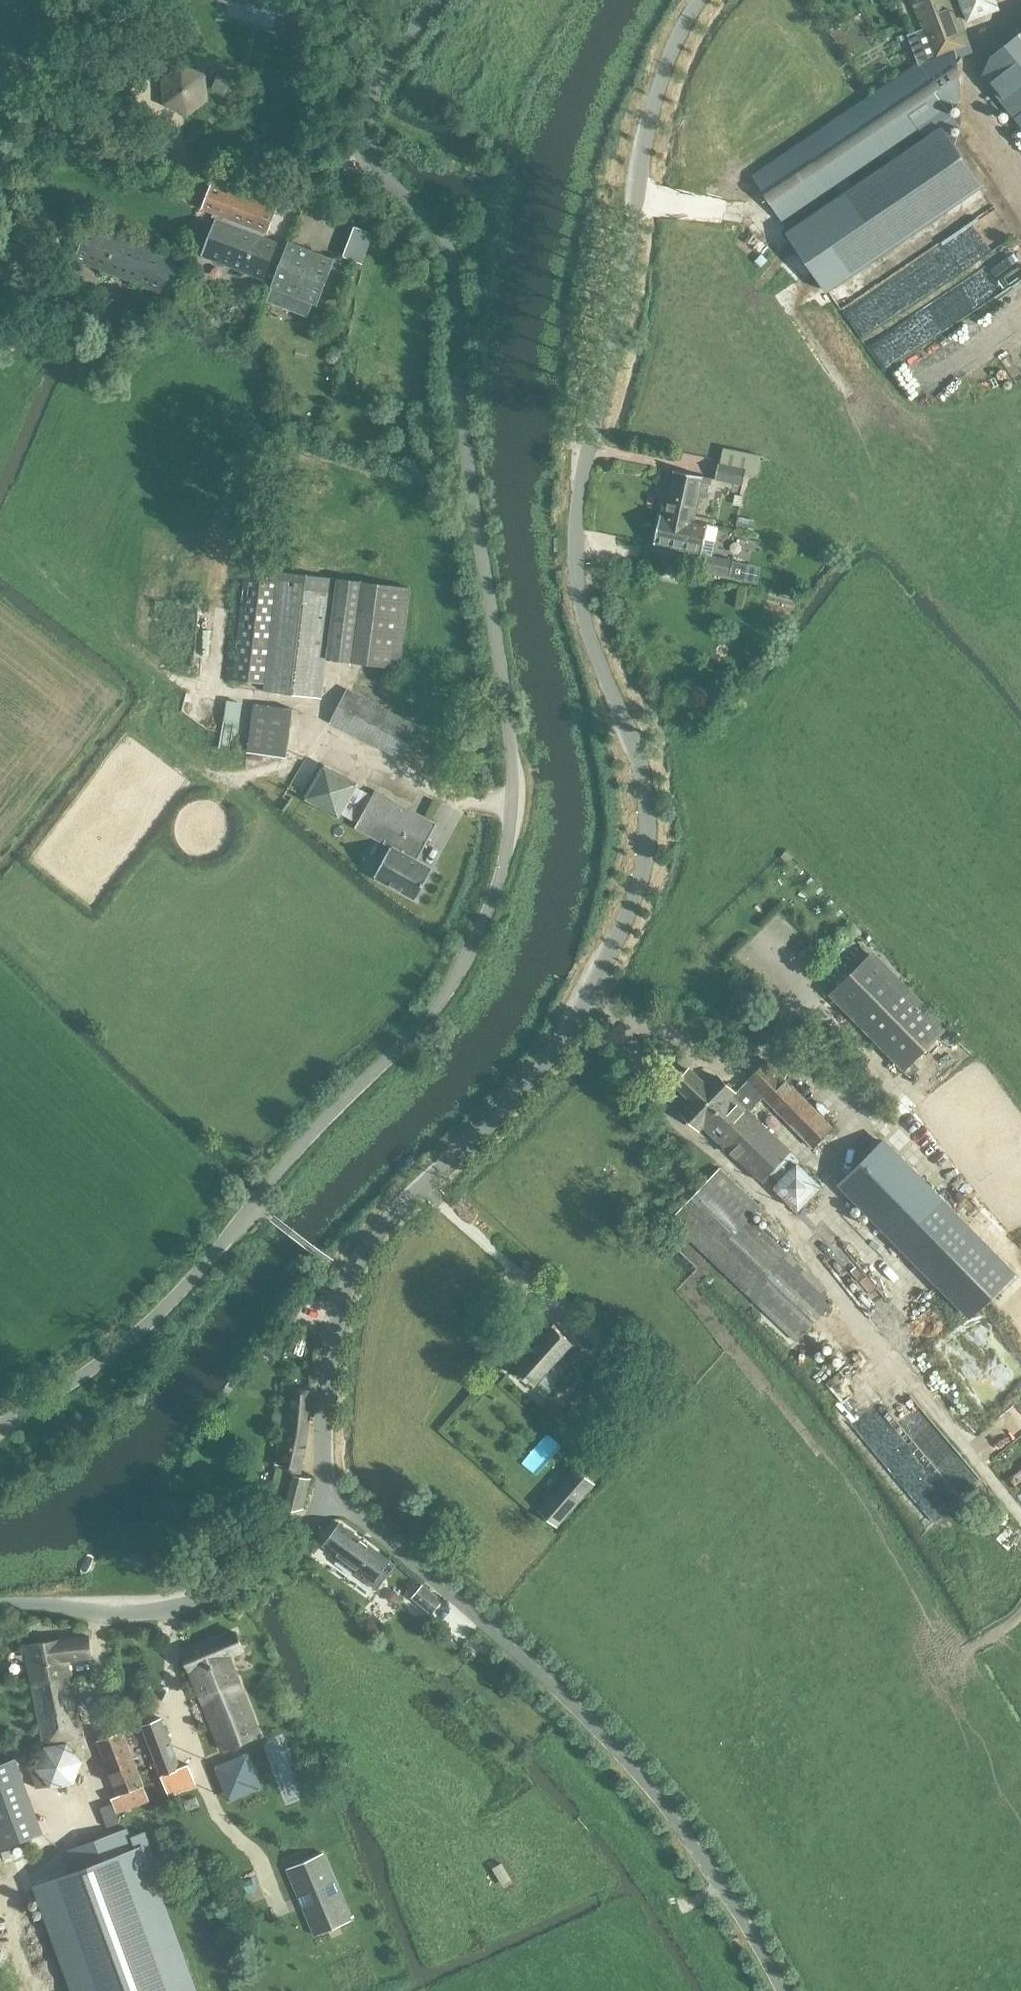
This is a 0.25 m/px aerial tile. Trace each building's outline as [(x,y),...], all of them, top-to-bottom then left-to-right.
[(890,161),(944,128),(956,120),(949,108),(958,101),(958,58),(972,52),(954,4),(959,1),(967,21),(999,9),(996,0),(913,0),(932,53),(752,176),(782,223),(885,154),(890,161)] [(985,63),(1020,115),(1020,114),(1020,34),(985,63)] [(204,75),(181,65),(162,79),(164,104),(187,114),(207,100),(204,75)] [(215,76),(210,89),(223,94),(228,81),(215,76)] [(827,291),(983,186),(944,128),(890,161),(786,232),(827,291)] [(275,283),(288,248),(264,238),(266,233),(268,234),(278,208),(214,183),(203,209),(257,230),(255,234),(217,219),(203,255),(275,283)] [(344,257),(362,264),(374,234),(355,227),(344,257)] [(182,264),(121,240),(89,228),(77,259),(170,295),(182,264)] [(288,248),(275,283),(269,300),(309,316),(313,303),(316,305),(334,260),(290,243),(288,248)] [(745,468),(719,463),(718,463),(715,479),(742,484),(745,468)] [(693,522),(693,521),(703,476),(673,471),(664,516),(693,522)] [(746,563),(711,555),(717,526),(693,522),(664,516),(660,515),(654,543),(706,554),(703,570),(743,578),(746,563)] [(762,580),(777,582),(779,569),(764,566),(762,580)] [(232,679),(264,683),(263,690),(322,698),(327,658),(401,667),(411,587),(363,581),(354,580),(245,568),(232,679)] [(403,761),(421,727),(347,688),(330,723),(403,761)] [(243,725),(244,699),(228,698),(227,724),(243,725)] [(246,764),(255,765),(257,755),(286,758),(293,708),(254,703),(248,745),(246,764)] [(357,784),(357,783),(324,764),(305,798),(339,817),(357,784)] [(355,827),(391,846),(417,860),(437,823),(376,789),(355,827)] [(433,868),(417,860),(391,846),(375,875),(417,898),(433,868)] [(831,994),(903,1069),(946,1028),(874,953),(831,994)] [(738,1102),(742,1098),(747,1093),(750,1096),(756,1090),(814,1148),(834,1128),(767,1061),(747,1081),(735,1093),(717,1076),(707,1086),(691,1070),(677,1085),(693,1101),(684,1111),(700,1127),(703,1125),(762,1181),(791,1152),(790,1151),(793,1148),(798,1137),(765,1104),(752,1116),(738,1102)] [(888,1142),(844,1186),(971,1317),(1016,1273),(888,1142)] [(798,1162),(774,1188),(797,1210),(821,1185),(798,1162)] [(670,1219),(675,1224),(796,1340),(830,1305),(821,1296),(826,1289),(749,1216),(752,1212),(747,1207),(755,1199),(740,1184),(730,1195),(710,1177),(670,1219)] [(556,1394),(579,1368),(563,1354),(575,1341),(554,1323),(516,1365),(537,1383),(540,1380),(556,1394)] [(569,1349),(585,1359),(591,1350),(575,1340),(569,1349)] [(283,1463),(293,1470),(284,1505),(294,1508),(304,1506),(311,1477),(300,1474),(309,1430),(313,1389),(293,1387),(289,1428),(281,1427),(277,1462),(283,1463)] [(932,1520),(982,1481),(940,1426),(928,1435),(924,1430),(909,1441),(878,1402),(854,1420),(932,1520)] [(558,1525),(595,1484),(576,1467),(539,1509),(558,1525)] [(340,1523),(325,1545),(335,1553),(325,1567),(370,1600),(382,1582),(375,1578),(389,1559),(340,1523)] [(442,1600),(423,1584),(412,1597),(432,1613),(442,1600)] [(229,1655),(243,1649),(235,1632),(183,1653),(222,1750),(260,1735),(229,1655)] [(70,1659),(91,1657),(89,1636),(26,1646),(44,1743),(83,1736),(70,1659)] [(162,1718),(142,1725),(161,1774),(180,1767),(162,1718)] [(118,1812),(150,1800),(123,1732),(98,1742),(119,1794),(112,1797),(118,1812)] [(287,1732),(267,1737),(285,1801),(304,1796),(287,1732)] [(230,1800),(266,1785),(251,1749),(215,1763),(230,1800)] [(42,1833),(15,1758),(0,1763),(0,1849),(42,1833)] [(180,1767),(161,1774),(169,1794),(196,1784),(189,1764),(180,1767)] [(77,1990),(194,1990),(150,1874),(159,1871),(149,1844),(153,1843),(148,1831),(130,1838),(127,1829),(73,1849),(81,1870),(38,1886),(77,1990)] [(316,1934),(351,1919),(323,1853),(287,1868),(316,1934)]
